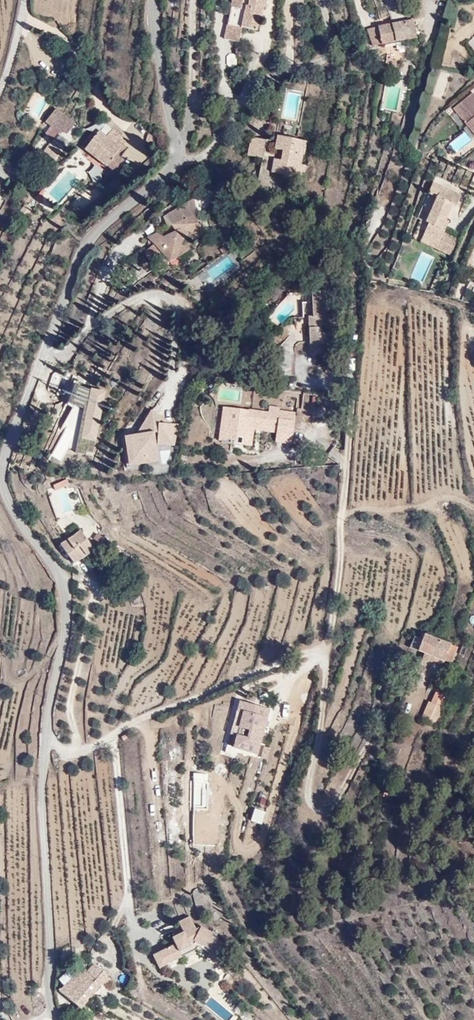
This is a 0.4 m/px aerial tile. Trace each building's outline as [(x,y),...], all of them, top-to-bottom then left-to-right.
[(224,42),(238,45),(242,30),(257,33),(259,21),(262,22),(264,11),(267,11),(268,8),(265,7),(266,0),(251,0),(249,9),(246,9),(245,13),(242,12),(244,0),(243,0),(233,0),(224,42)] [(427,22),(424,8),(414,10),(416,24),(427,22)] [(417,44),(413,25),(379,33),(379,34),(370,36),(374,53),(417,44)] [(454,110),(473,132),(473,93),(454,110)] [(46,155),(57,163),(83,129),(59,111),(50,124),(63,134),(46,155)] [(108,138),(115,130),(109,124),(102,132),(108,138)] [(101,132),(87,149),(117,173),(125,162),(117,156),(129,142),(115,130),(108,138),(102,132),(101,132)] [(448,144),(460,156),(473,143),(473,142),(464,130),(448,144)] [(256,156),(264,137),(248,132),(241,150),(256,156)] [(42,133),(34,143),(41,149),(49,138),(42,133)] [(290,169),(293,161),(296,162),(301,149),(273,137),(268,151),(280,156),(277,163),(269,160),(264,174),(290,183),(293,174),(290,169)] [(264,174),(269,160),(265,158),(260,172),(264,174)] [(125,186),(118,180),(113,185),(119,191),(125,186)] [(441,230),(438,229),(449,204),(453,205),(458,195),(428,182),(413,218),(418,220),(411,238),(434,248),(441,230)] [(51,189),(49,187),(39,199),(45,204),(51,189)] [(184,246),(191,235),(202,239),(209,229),(203,224),(197,213),(175,224),(177,230),(164,237),(160,230),(149,237),(152,244),(145,253),(156,271),(163,258),(171,265),(191,251),(184,246)] [(458,237),(441,230),(434,248),(451,255),(458,237)] [(322,334),(323,330),(331,329),(331,317),(325,318),(325,306),(328,306),(327,292),(311,293),(311,307),(303,307),(304,322),(306,322),(308,357),(324,357),(324,347),(332,347),(332,334),(322,334)] [(306,352),(305,342),(294,342),(295,352),(306,352)] [(76,389),(71,406),(78,408),(77,412),(67,429),(79,435),(84,427),(87,427),(84,441),(92,443),(91,448),(97,449),(108,396),(100,394),(98,395),(76,389)] [(269,405),(268,412),(278,413),(278,410),(279,406),(269,405)] [(230,422),(232,409),(222,408),(218,441),(224,442),(227,422),(230,422)] [(224,442),(252,445),(253,429),(276,432),(275,441),(291,442),(294,411),(278,410),(278,413),(268,412),(232,409),(230,422),(227,422),(224,442)] [(154,416),(147,427),(161,430),(161,427),(173,427),(154,416)] [(87,427),(84,427),(78,456),(89,459),(90,456),(96,457),(97,449),(91,448),(92,443),(84,441),(87,427)] [(129,440),(133,464),(128,465),(130,472),(134,471),(134,469),(133,464),(161,460),(157,436),(161,437),(160,445),(177,446),(178,428),(161,427),(161,430),(147,427),(140,438),(138,442),(134,439),(129,440)] [(177,446),(160,445),(160,448),(177,449),(182,428),(178,428),(177,446)] [(51,457),(61,461),(71,433),(62,429),(51,457)] [(133,464),(129,440),(125,444),(128,465),(133,464)] [(161,460),(133,464),(134,469),(162,465),(161,460)] [(68,484),(55,490),(57,495),(70,489),(68,484)] [(98,552),(92,540),(88,542),(83,533),(64,546),(77,566),(89,558),(95,554),(98,552)] [(112,551),(116,542),(100,533),(96,541),(99,544),(112,551)] [(444,666),(451,650),(423,639),(421,643),(413,640),(408,652),(424,658),(419,672),(425,675),(430,661),(444,666)] [(452,669),(458,652),(451,650),(444,666),(452,669)] [(458,698),(461,689),(456,687),(453,695),(458,698)] [(437,734),(448,705),(431,699),(428,709),(425,708),(418,727),(437,734)] [(256,758),(269,711),(238,703),(236,714),(242,715),(232,751),(256,758)] [(139,741),(137,734),(126,738),(128,745),(139,741)] [(392,815),(397,799),(386,795),(381,811),(392,815)] [(211,941),(211,936),(199,930),(194,932),(188,919),(174,925),(178,934),(168,940),(171,947),(149,958),(157,975),(180,962),(177,955),(186,952),(190,945),(202,952),(209,956),(216,944),(211,941)] [(180,962),(202,952),(190,945),(186,952),(177,955),(180,962)] [(110,988),(117,980),(111,975),(113,971),(102,963),(96,970),(91,967),(87,973),(82,969),(62,992),(83,1010),(101,989),(108,988),(110,988)]
